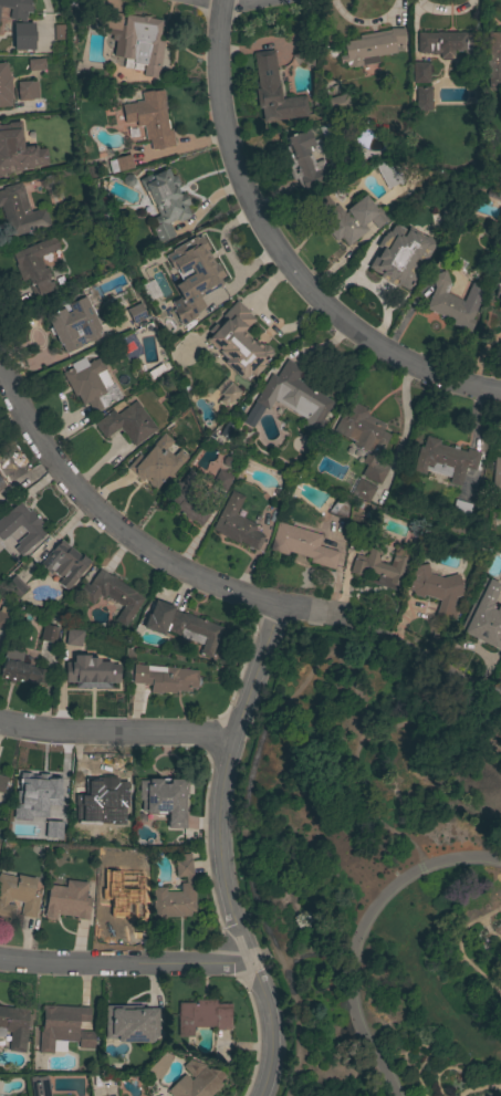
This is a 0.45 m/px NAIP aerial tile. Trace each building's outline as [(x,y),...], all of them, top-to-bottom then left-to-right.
[(10,10),(0,8),(0,0),(29,0),(29,6),(32,6),(31,12),(27,12),(24,21),(9,19),(10,10)] [(96,27),(98,10),(123,14),(119,31),(96,27)] [(158,79),(143,76),(144,65),(132,63),(133,60),(121,58),(124,39),(122,39),(125,14),(142,17),(142,15),(149,17),(148,18),(161,20),(158,40),(164,41),(158,79)] [(33,22),(33,31),(35,31),(35,41),(33,41),(34,49),(13,50),(13,23),(33,22)] [(65,24),(65,40),(54,40),(53,24),(65,24)] [(389,28),(404,28),(404,46),(399,46),(399,44),(394,44),(394,46),(397,45),(397,50),(395,50),(396,53),(376,56),(377,62),(346,67),(345,62),(340,63),(338,56),(345,55),(343,42),(358,39),(358,35),(389,30),(389,28)] [(435,32),(466,32),(476,32),(474,52),(465,52),(465,50),(461,50),(460,51),(458,52),(457,51),(455,50),(453,50),(453,59),(439,59),(439,53),(436,53),(435,54),(430,54),(429,53),(417,53),(417,32),(435,32)] [(490,32),(500,32),(500,91),(488,90),(488,77),(484,77),(484,41),(490,41),(490,32)] [(305,95),(307,116),(262,123),(261,108),(258,108),(254,88),(258,88),(253,53),(273,50),(279,85),(281,98),(305,95)] [(28,60),(44,59),(45,70),(29,71),(28,60)] [(11,106),(0,107),(0,62),(7,62),(7,65),(8,73),(7,73),(7,75),(8,75),(10,77),(11,95),(10,95),(11,106)] [(429,62),(428,83),(411,83),(411,62),(429,62)] [(38,98),(32,98),(32,100),(18,101),(18,94),(17,94),(17,87),(18,87),(17,82),(31,81),(31,82),(36,81),(38,98)] [(431,86),(431,111),(416,111),(416,86),(431,86)] [(166,108),(165,108),(166,119),(167,119),(169,128),(168,128),(168,129),(171,129),(175,146),(161,148),(161,149),(158,149),(158,148),(150,149),(149,139),(145,140),(143,126),(137,126),(136,122),(124,123),(122,105),(135,102),(142,101),(140,92),(152,91),(152,92),(163,90),(166,108)] [(349,107),(330,113),(325,98),(346,93),(349,107)] [(2,175),(0,175),(0,123),(20,121),(22,140),(21,140),(22,148),(23,148),(23,146),(35,145),(36,149),(45,148),(48,164),(21,168),(21,170),(2,173),(2,175)] [(292,180),(279,149),(288,146),(283,137),(293,134),(293,135),(298,133),(298,134),(307,129),(312,140),(319,138),(323,149),(315,153),(314,150),(306,154),(307,156),(311,155),(314,163),(322,159),(324,164),(330,161),(336,177),(301,191),(295,179),(292,180)] [(134,167),(111,174),(107,160),(114,159),(114,158),(129,154),(134,167)] [(395,156),(403,171),(408,168),(414,180),(408,184),(406,180),(395,186),(383,163),(395,156)] [(153,173),(154,175),(167,168),(171,176),(173,176),(176,177),(178,182),(178,186),(175,187),(179,195),(182,192),(185,196),(186,196),(188,199),(187,201),(188,205),(186,206),(189,215),(188,217),(179,222),(176,221),(176,219),(168,222),(175,236),(158,243),(150,227),(155,225),(152,218),(158,215),(147,191),(144,192),(138,180),(153,173)] [(9,237),(0,207),(0,190),(3,189),(2,187),(21,181),(30,211),(44,208),(50,226),(9,237)] [(364,195),(375,209),(378,206),(388,219),(376,229),(369,220),(363,225),(367,230),(347,246),(341,237),(335,241),(317,219),(322,217),(311,202),(324,192),(335,206),(337,203),(344,213),(347,211),(345,210),(364,195)] [(416,288),(414,285),(414,286),(406,282),(404,284),(387,274),(388,272),(379,268),(379,267),(376,264),(384,250),(386,252),(389,247),(384,243),(390,233),(392,233),(394,230),(395,231),(396,228),(397,229),(401,223),(403,223),(405,220),(415,227),(417,225),(435,234),(435,233),(440,238),(443,241),(416,288)] [(39,257),(43,268),(45,268),(50,278),(46,279),(48,283),(52,281),(55,289),(34,298),(29,285),(30,284),(28,279),(21,281),(14,265),(15,264),(11,253),(53,236),(55,242),(58,242),(59,244),(58,246),(59,248),(39,257)] [(195,237),(196,239),(200,236),(208,249),(206,250),(215,264),(216,263),(222,275),(218,278),(221,284),(199,298),(205,306),(195,312),(196,316),(180,325),(171,310),(180,305),(178,301),(180,299),(174,285),(180,281),(173,268),(171,269),(164,255),(171,251),(171,250),(195,237)] [(471,283),(486,290),(471,319),(474,321),(469,332),(455,325),(457,323),(449,319),(448,320),(440,316),(440,315),(425,307),(435,288),(430,275),(445,270),(449,283),(450,283),(446,293),(462,301),(471,283)] [(100,330),(98,330),(102,336),(87,343),(86,341),(80,344),(81,346),(64,354),(60,344),(58,345),(44,316),(63,307),(65,313),(70,311),(66,304),(84,295),(100,330)] [(237,301),(249,312),(248,313),(254,319),(243,331),(247,334),(246,335),(253,342),(254,341),(260,345),(261,343),(263,345),(264,343),(272,351),(270,352),(272,353),(262,364),(264,366),(254,376),(250,373),(249,374),(251,376),(248,379),(246,377),(246,378),(243,376),(241,379),(222,363),(226,358),(205,340),(210,334),(208,331),(215,323),(217,325),(223,317),(222,316),(237,301)] [(125,309),(128,324),(142,321),(139,306),(125,309)] [(122,398),(93,413),(87,401),(82,405),(76,393),(73,395),(62,373),(73,366),(74,367),(82,363),(83,365),(91,362),(91,361),(93,359),(93,361),(100,357),(105,368),(104,369),(112,384),(114,384),(122,398)] [(332,401),(322,419),(325,421),(315,437),(300,427),(305,419),(273,399),(267,410),(263,408),(251,428),(241,421),(271,374),(275,376),(286,359),(302,369),(295,379),(332,401)] [(230,404),(228,401),(223,406),(218,400),(222,396),(220,395),(231,383),(240,392),(230,404)] [(135,400),(157,429),(134,446),(119,427),(104,438),(94,424),(113,409),(116,415),(135,400)] [(366,465),(362,462),(367,452),(363,450),(362,451),(355,448),(356,447),(352,445),(353,441),(333,430),(345,408),(347,410),(353,401),(368,410),(366,414),(385,425),(382,430),(389,435),(376,459),(388,467),(386,469),(387,470),(378,484),(361,474),(366,465)] [(236,427),(228,440),(219,435),(227,421),(236,427)] [(166,477),(156,489),(154,488),(150,486),(148,484),(147,483),(147,481),(144,479),(142,481),(126,468),(138,453),(142,457),(164,432),(173,441),(166,449),(174,456),(179,449),(187,457),(168,478),(166,477)] [(452,448),(452,445),(458,447),(457,449),(466,451),(467,449),(480,452),(474,471),(466,468),(460,487),(448,483),(451,472),(450,472),(449,477),(426,470),(425,474),(413,471),(419,447),(422,447),(426,436),(440,440),(439,443),(452,448)] [(494,457),(500,457),(500,490),(491,489),(494,457)] [(190,521),(179,513),(179,512),(174,508),(175,505),(165,498),(176,482),(178,484),(189,469),(200,477),(187,494),(211,511),(200,526),(191,520),(190,521)] [(225,491),(211,484),(219,469),(232,476),(225,491)] [(375,488),(367,502),(351,493),(358,478),(375,488)] [(244,497),(236,514),(257,524),(253,531),(264,536),(257,551),(239,542),(238,544),(210,531),(231,490),(244,497)] [(338,498),(349,501),(346,516),(346,520),(327,514),(328,511),(338,498)] [(451,513),(453,500),(472,503),(469,518),(451,513)] [(3,539),(0,535),(0,519),(6,514),(6,513),(9,510),(10,511),(19,502),(25,511),(27,510),(29,512),(30,510),(41,523),(39,525),(45,532),(35,541),(35,542),(21,555),(14,547),(19,544),(17,542),(23,536),(15,528),(9,533),(8,532),(7,533),(8,534),(3,539)] [(322,535),(319,545),(338,552),(333,570),(310,562),(311,559),(288,551),(286,555),(269,550),(278,522),(322,535)] [(351,537),(364,541),(361,553),(347,550),(351,537)] [(66,591),(58,583),(61,578),(52,571),(50,574),(45,571),(46,568),(40,564),(52,550),(61,540),(81,556),(82,555),(88,561),(87,562),(88,562),(80,573),(81,573),(66,591)] [(362,576),(349,572),(354,559),(356,554),(366,557),(369,549),(372,549),(373,546),(378,549),(378,551),(382,552),(378,562),(389,565),(393,554),(394,554),(396,547),(409,552),(397,591),(362,580),(362,576)] [(458,574),(462,595),(456,597),(452,606),(458,608),(452,623),(434,617),(439,601),(422,595),(421,597),(414,595),(417,583),(415,565),(427,563),(429,574),(442,577),(458,574)] [(107,596),(106,595),(104,598),(98,595),(92,605),(76,594),(84,582),(88,585),(98,568),(108,576),(109,574),(112,576),(112,575),(116,577),(116,578),(136,593),(135,593),(144,598),(125,626),(114,619),(124,606),(122,605),(122,606),(106,596),(107,596)] [(27,588),(14,599),(2,586),(14,575),(27,588)] [(499,606),(500,607),(500,646),(499,650),(482,643),(480,643),(478,643),(477,641),(474,638),(458,630),(484,577),(500,585),(491,604),(492,604),(491,606),(495,608),(497,606),(498,607),(499,606)] [(174,606),(173,610),(181,614),(182,613),(185,614),(185,613),(190,615),(222,627),(211,658),(199,654),(206,638),(205,637),(201,645),(180,637),(180,636),(168,630),(169,629),(166,628),(164,636),(143,628),(147,614),(149,615),(155,599),(174,606)] [(8,631),(0,629),(0,609),(1,606),(12,610),(10,616),(13,617),(8,631)] [(59,627),(54,644),(40,639),(43,624),(59,627)] [(63,647),(79,648),(79,632),(64,631),(63,647)] [(9,680),(0,678),(0,668),(4,648),(23,651),(21,662),(29,665),(28,666),(48,670),(44,685),(35,682),(34,685),(24,682),(24,683),(13,681),(13,683),(8,682),(9,680)] [(60,658),(70,658),(70,655),(73,655),(73,653),(76,653),(76,655),(84,655),(83,666),(74,666),(73,667),(74,667),(74,670),(86,671),(86,674),(93,674),(94,674),(96,674),(100,674),(101,668),(102,668),(102,667),(113,667),(113,668),(114,668),(114,683),(97,682),(96,687),(98,687),(98,692),(96,692),(81,692),(81,693),(79,695),(74,695),(71,693),(72,692),(60,692),(60,658)] [(199,660),(206,661),(201,678),(198,677),(197,679),(199,678),(200,680),(199,683),(198,686),(197,685),(197,689),(191,688),(190,692),(175,690),(175,693),(160,692),(160,695),(150,693),(152,685),(132,682),(134,665),(166,667),(178,668),(178,669),(197,670),(199,660)] [(20,771),(22,771),(29,771),(29,772),(31,772),(30,775),(33,775),(33,773),(41,774),(40,775),(51,776),(51,779),(58,780),(56,785),(59,785),(58,804),(54,803),(53,810),(34,808),(35,802),(17,800),(20,771)] [(100,775),(112,775),(112,776),(125,776),(125,801),(103,801),(103,811),(97,811),(97,812),(80,812),(81,776),(82,776),(83,775),(100,775)] [(181,804),(182,804),(181,816),(185,816),(185,831),(168,831),(168,820),(166,820),(166,804),(147,803),(147,808),(136,808),(136,776),(167,777),(167,776),(180,776),(180,786),(181,786),(181,804)] [(65,835),(52,834),(53,817),(66,817),(65,835)] [(132,823),(132,846),(115,846),(115,823),(132,823)] [(114,849),(114,850),(115,850),(115,860),(114,860),(114,864),(97,863),(98,848),(114,849)] [(185,876),(176,877),(174,860),(178,860),(177,855),(190,854),(194,883),(195,883),(195,911),(190,911),(190,914),(189,914),(189,916),(180,916),(180,917),(165,917),(165,920),(153,920),(153,887),(165,887),(165,891),(180,891),(180,883),(186,883),(185,876)] [(12,919),(0,916),(0,874),(17,877),(18,875),(35,878),(32,896),(40,898),(35,919),(20,916),(22,902),(11,900),(10,901),(7,901),(7,904),(15,906),(12,919)] [(55,919),(44,917),(49,885),(65,887),(66,879),(87,883),(85,897),(91,898),(88,916),(88,920),(75,918),(75,917),(56,915),(55,919)] [(142,893),(140,919),(129,918),(129,921),(106,920),(106,917),(97,917),(98,893),(97,893),(97,885),(112,886),(112,890),(142,893)] [(196,1002),(196,1000),(216,1000),(216,1003),(230,1003),(230,1030),(215,1030),(215,1027),(192,1026),(192,1036),(178,1036),(178,1002),(196,1002)] [(4,1036),(0,1036),(0,1006),(13,1008),(13,1003),(30,1005),(29,1014),(28,1013),(25,1031),(27,1032),(24,1053),(8,1051),(10,1032),(4,1032),(4,1036)] [(90,1008),(88,1022),(77,1021),(77,1031),(94,1031),(93,1048),(77,1047),(79,1042),(53,1041),(52,1053),(39,1053),(40,1032),(41,1032),(41,1026),(42,1026),(43,1010),(42,1010),(42,1005),(90,1008)] [(152,1041),(150,1041),(150,1043),(117,1043),(117,1038),(105,1038),(105,1005),(142,1005),(142,1009),(158,1009),(158,1035),(152,1041)] [(192,1077),(181,1066),(188,1060),(206,1065),(192,1077)] [(221,1085),(210,1095),(171,1095),(167,1092),(185,1074),(190,1081),(205,1066),(207,1068),(208,1067),(220,1072),(225,1076),(219,1082),(221,1085)] [(46,1075),(50,1095),(32,1095),(29,1077),(46,1075)]
